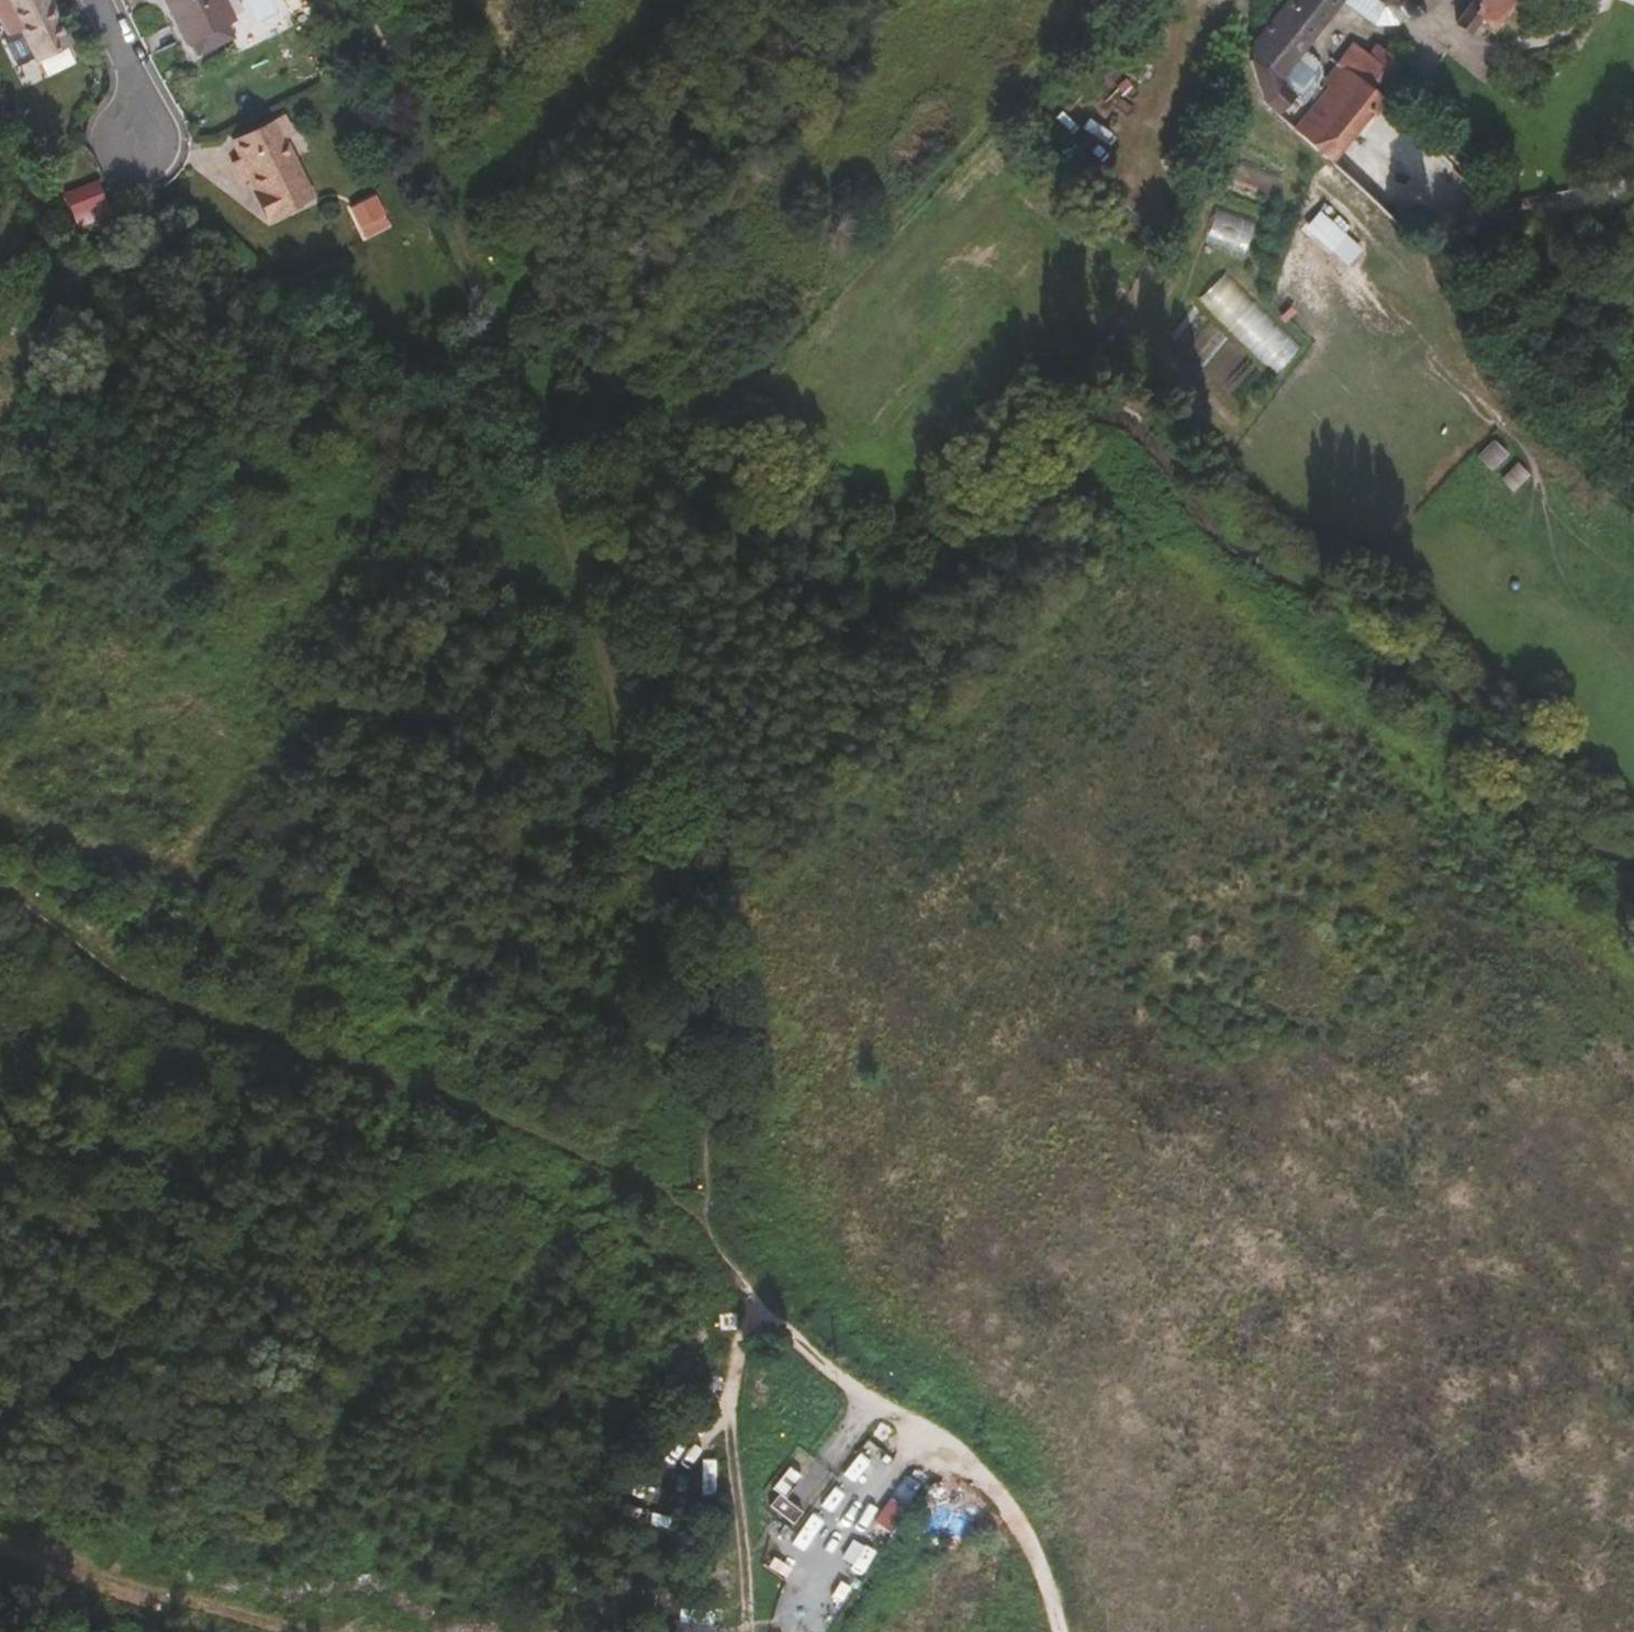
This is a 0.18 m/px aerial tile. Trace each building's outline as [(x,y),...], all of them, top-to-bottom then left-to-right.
[(50,0),(0,0),(0,14),(10,9),(21,31),(35,60),(35,61),(71,43),(50,0)] [(186,44),(191,42),(197,54),(233,37),(226,24),(234,21),(224,0),(165,0),(186,44)] [(1342,0),(1299,0),(1285,17),(1250,62),(1272,79),(1276,83),(1342,0)] [(1406,17),(1404,13),(1402,9),(1403,6),(1406,0),(1344,0),(1375,25),(1399,26),(1406,17)] [(1403,6),(1402,9),(1404,13),(1406,17),(1411,19),(1416,19),(1421,16),(1424,12),(1424,7),(1423,2),(1421,0),(1406,0),(1403,6)] [(1457,5),(1482,24),(1501,0),(1461,0),(1457,5)] [(9,36),(4,40),(18,68),(35,60),(21,31),(10,9),(0,14),(0,18),(9,36)] [(1375,42),(1366,53),(1378,63),(1387,51),(1375,42)] [(1328,159),(1338,147),(1405,66),(1387,51),(1378,63),(1366,53),(1354,43),(1322,83),(1328,89),(1294,129),(1328,159)] [(1393,44),(1387,51),(1405,66),(1412,58),(1393,44)] [(1118,57),(1107,47),(1101,53),(1111,63),(1118,57)] [(1276,83),(1272,79),(1260,100),(1273,112),(1289,93),(1276,83)] [(283,115),(233,140),(242,157),(232,161),(241,182),(251,177),(271,219),(312,197),(282,140),(292,135),(283,115)] [(1328,159),(1341,171),(1352,158),(1338,147),(1328,159)] [(98,181),(64,194),(77,227),(109,214),(106,205),(108,204),(98,181)] [(1245,256),(1259,218),(1219,203),(1205,241),(1245,256)] [(350,211),(359,229),(374,221),(366,204),(350,211)] [(1305,227),(1349,263),(1364,246),(1320,210),(1305,227)] [(1279,371),(1303,346),(1226,271),(1202,297),(1279,371)] [(810,1488),(820,1496),(838,1473),(828,1465),(810,1488)] [(768,1504),(796,1522),(804,1510),(783,1497),(798,1473),(791,1468),(768,1504)] [(838,1473),(820,1496),(825,1500),(843,1476),(838,1473)]
